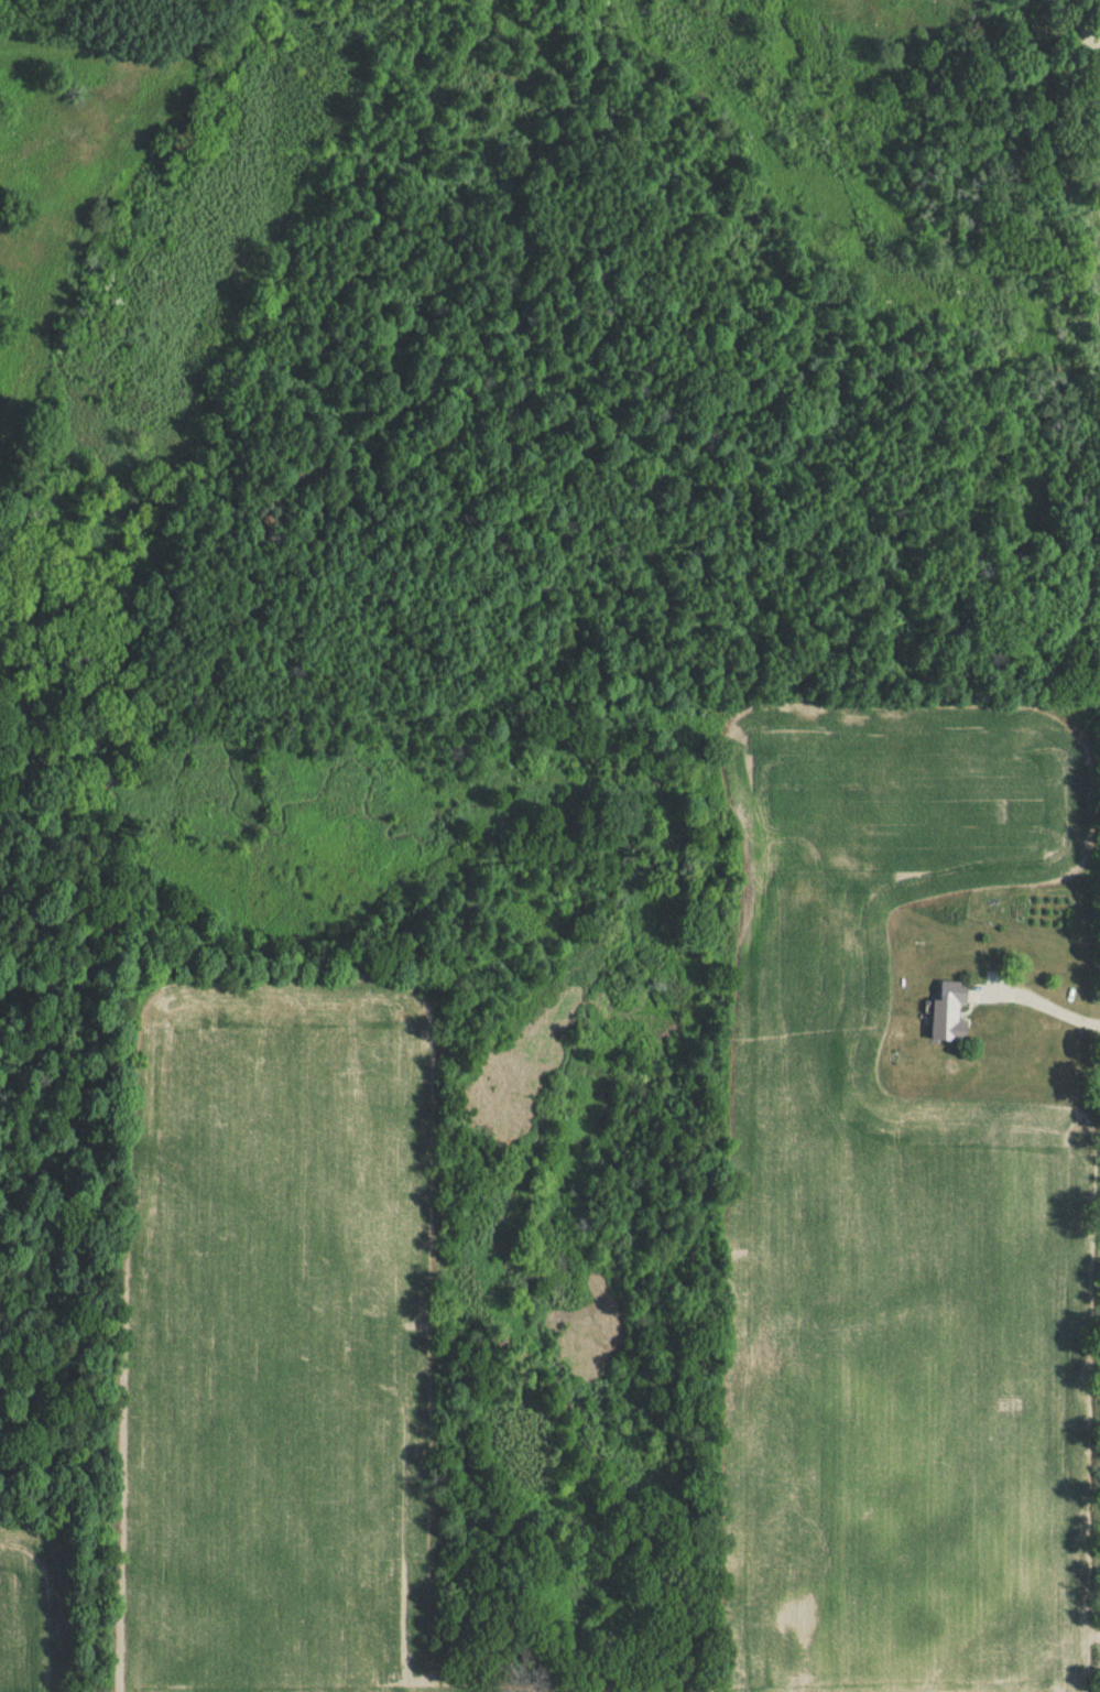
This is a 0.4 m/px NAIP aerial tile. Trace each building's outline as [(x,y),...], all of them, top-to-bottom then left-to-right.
[(929,1005),(928,1045),(962,1047),(963,1024),(955,1024),(955,1008),(964,1008),(965,987),(937,986),(936,1005),(929,1005)]
